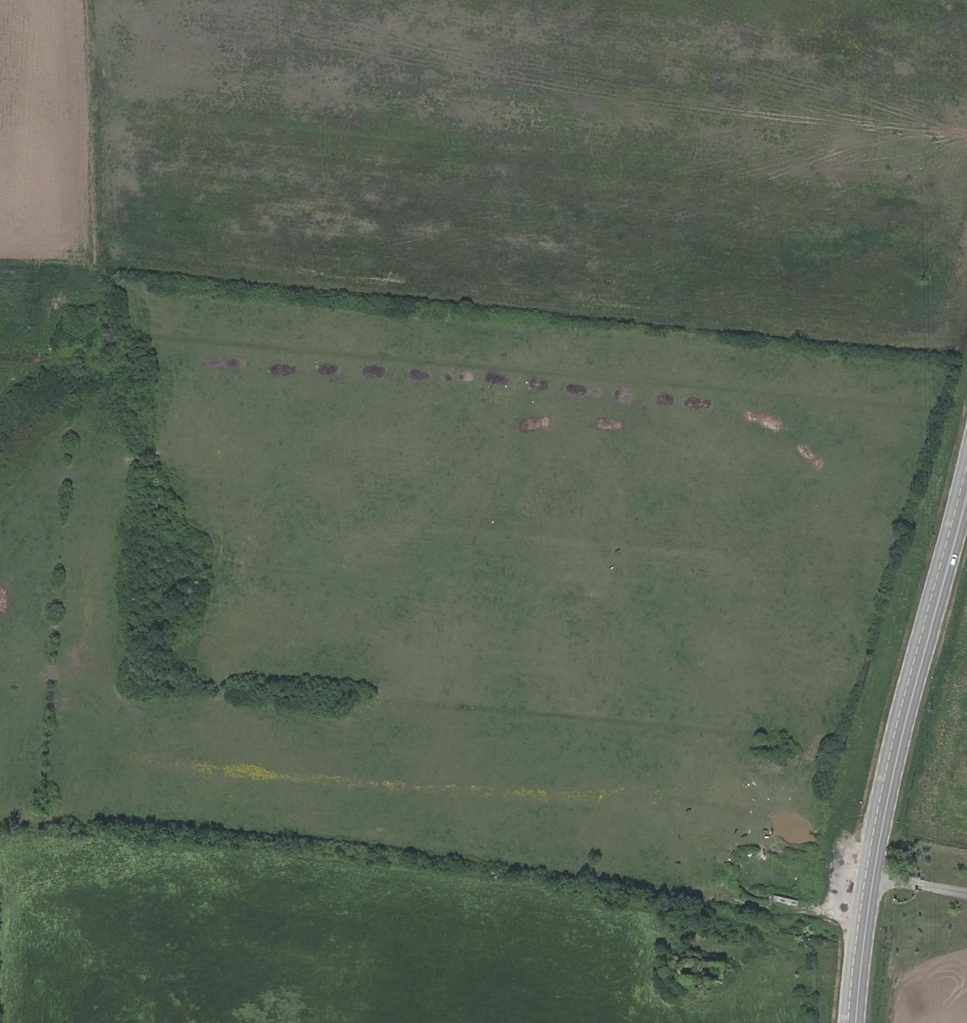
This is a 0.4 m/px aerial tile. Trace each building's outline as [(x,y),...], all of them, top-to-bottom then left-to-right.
[(775,894),(774,900),(798,906),(799,900),(775,894)]
